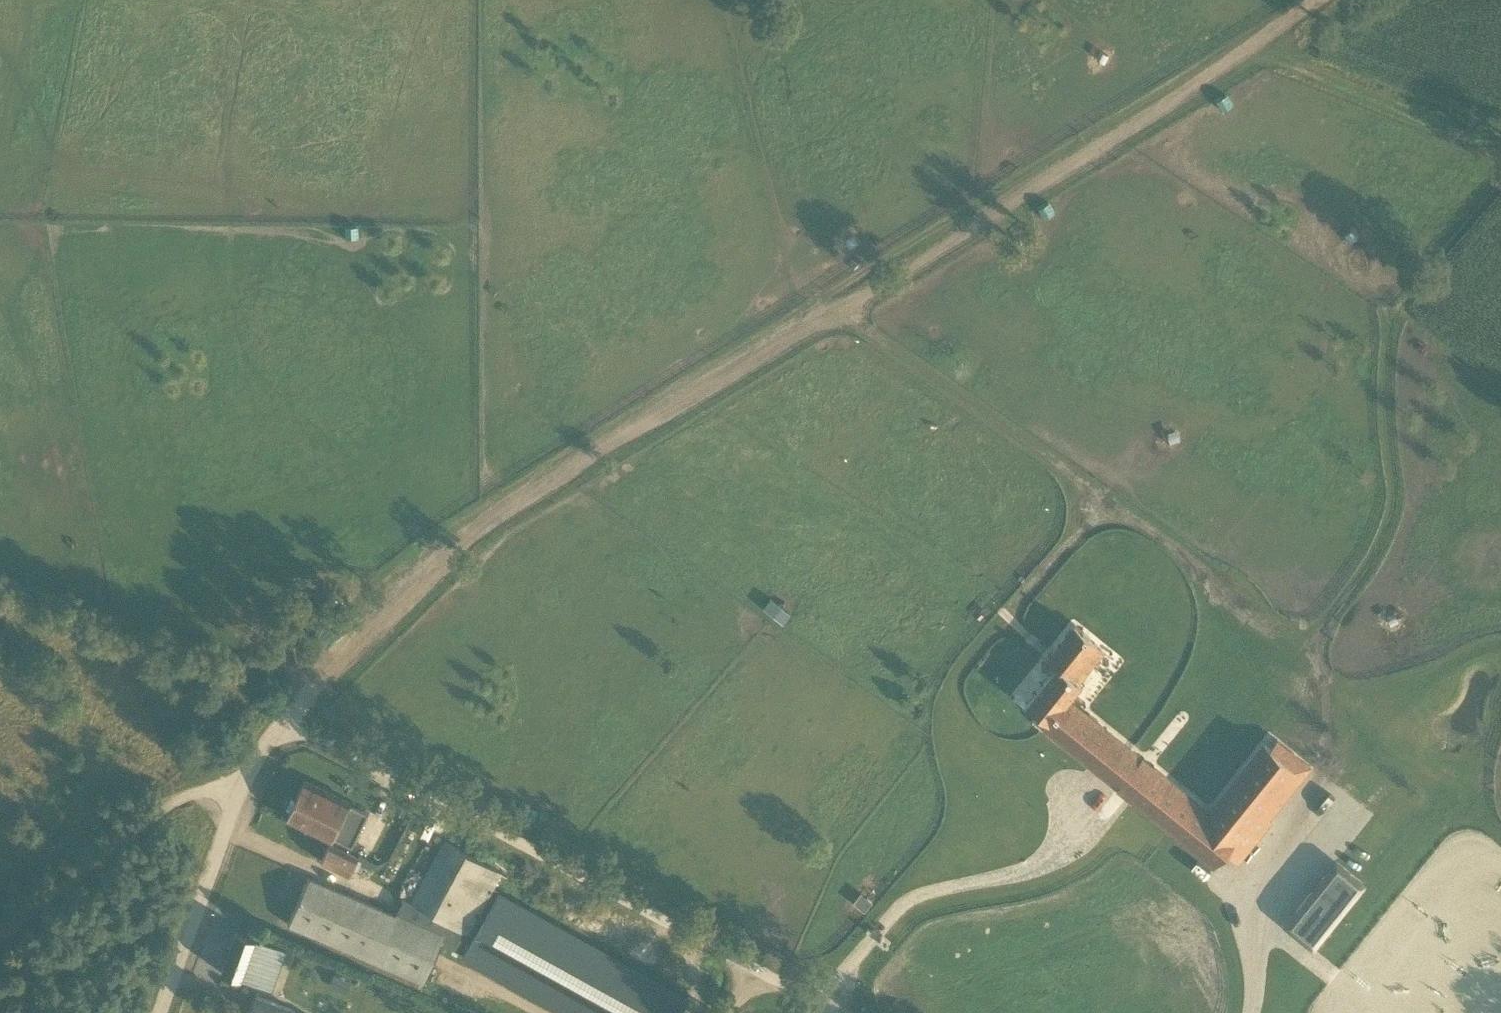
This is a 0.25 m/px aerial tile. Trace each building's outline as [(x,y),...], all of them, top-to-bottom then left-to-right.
[(1049,685),(1025,713),(1078,759),(1113,719),(1085,695),(1083,697),(1064,681),(1056,690),(1049,685)] [(369,810),(304,779),(286,817),(330,838),(329,841),(349,851),(369,810)] [(1220,845),(1228,848),(1232,836),(1257,846),(1268,815),(1254,810),(1247,827),(1229,820),(1220,845)] [(428,812),(420,825),(441,838),(449,825),(428,812)] [(315,838),(307,855),(349,876),(358,859),(315,838)] [(444,840),(409,904),(461,932),(451,949),(568,1012),(608,1012),(633,968),(495,894),(506,874),(444,840)] [(443,934),(308,877),(287,925),(422,983),(443,934)] [(285,950),(235,931),(219,973),(270,992),(285,950)] [(354,983),(335,974),(328,989),(347,998),(354,983)] [(254,995),(248,1012),(293,1012),(294,1010),(254,995)]
